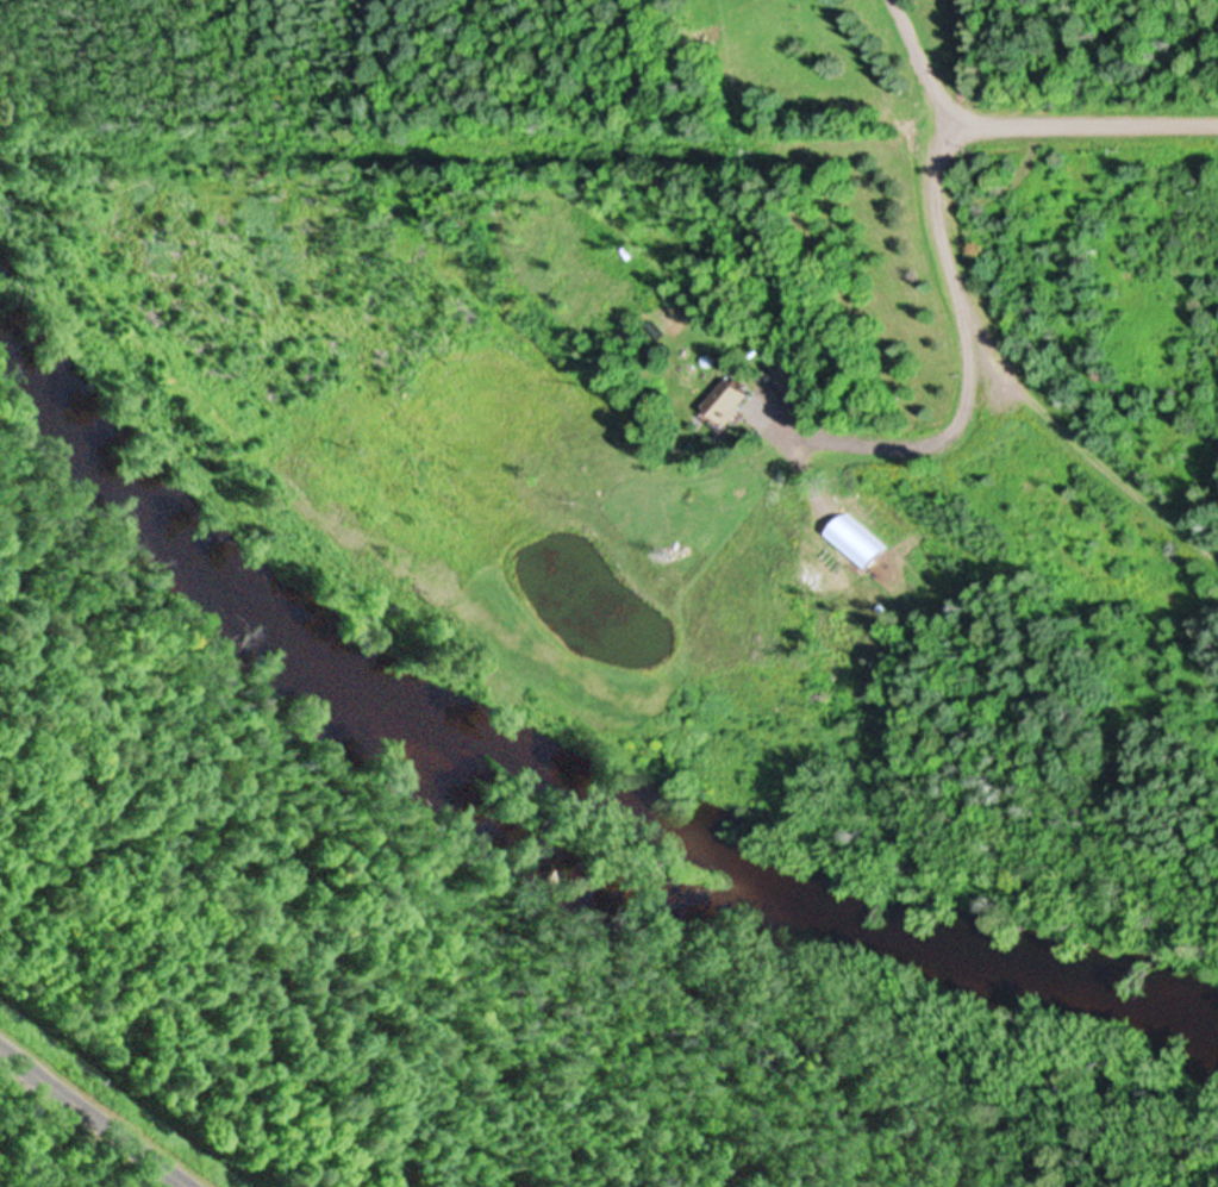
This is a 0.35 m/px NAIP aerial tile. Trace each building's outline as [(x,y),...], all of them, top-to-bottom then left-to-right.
[(700,411),(722,429),(747,396),(725,379),(700,411)]
